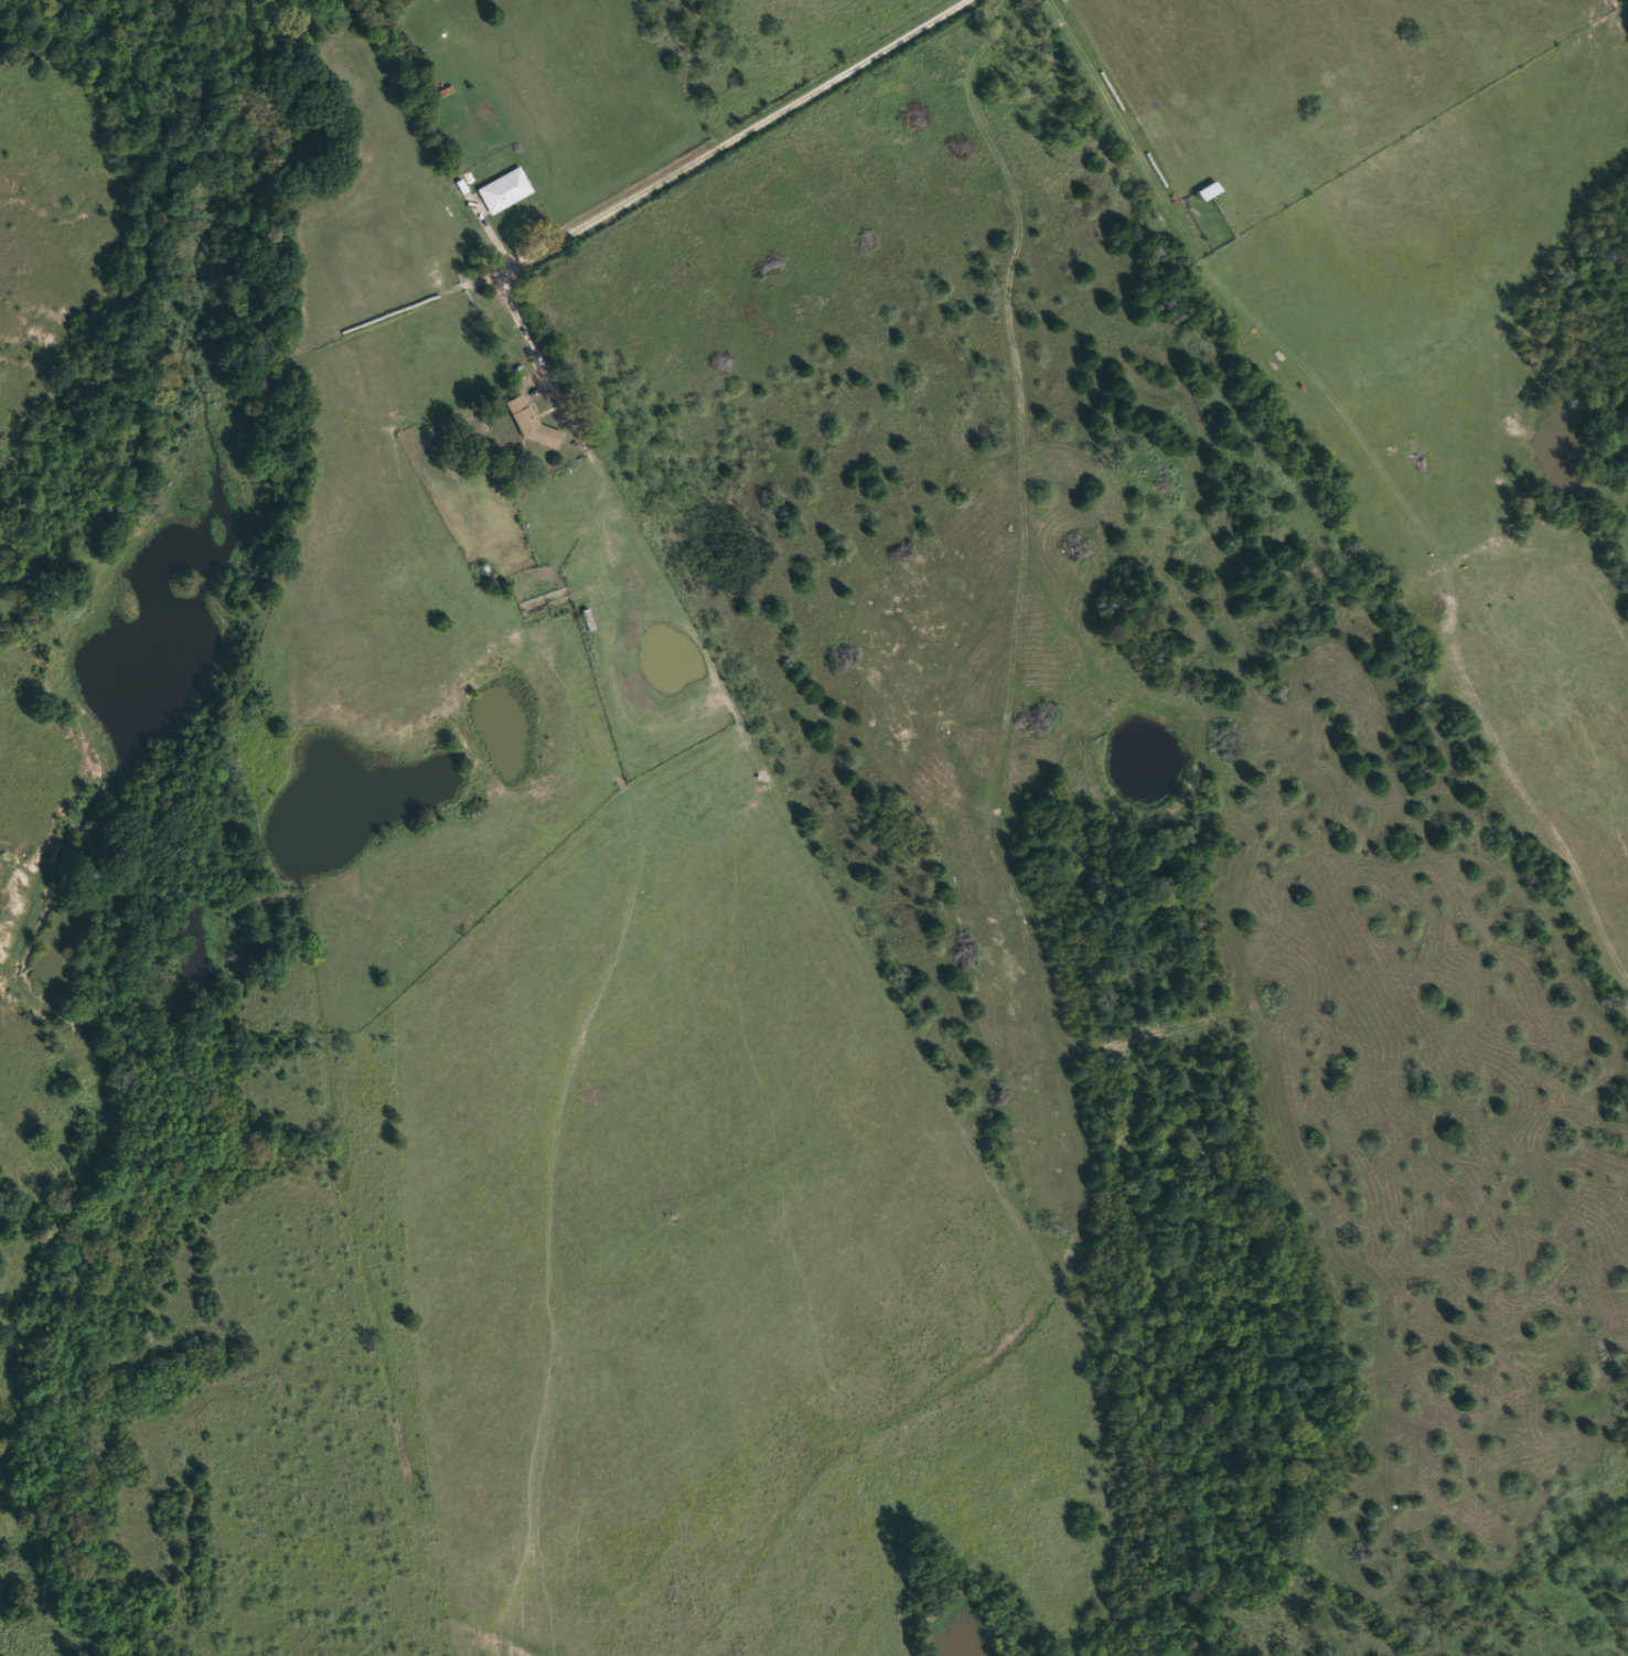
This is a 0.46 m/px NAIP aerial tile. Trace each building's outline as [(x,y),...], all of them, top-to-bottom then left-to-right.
[(491,216),(476,191),(518,168),(533,193),(491,216)] [(1197,193),(1214,182),(1220,190),(1202,201),(1197,193)] [(506,403),(524,395),(538,424),(561,432),(556,449),(524,438),(506,403)]
